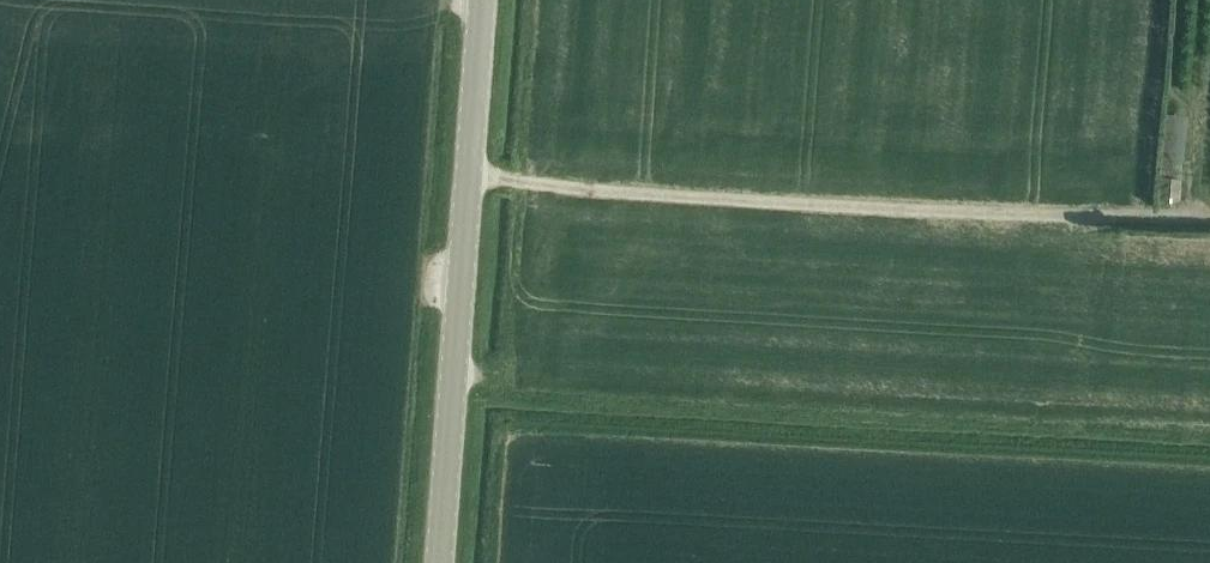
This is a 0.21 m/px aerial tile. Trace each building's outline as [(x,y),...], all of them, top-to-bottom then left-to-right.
[(1163,113),(1159,173),(1162,174),(1160,198),(1181,200),(1187,115),(1163,113)]
